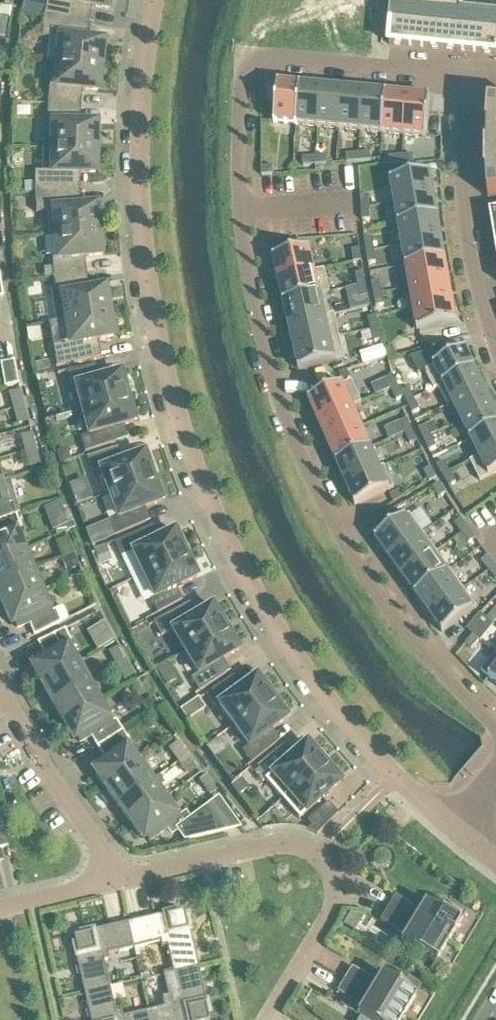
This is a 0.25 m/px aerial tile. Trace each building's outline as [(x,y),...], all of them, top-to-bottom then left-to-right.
[(43,19),(87,26),(91,9),(106,12),(109,0),(59,0),(59,2),(46,5),(43,19)] [(389,47),(457,54),(458,50),(471,51),(471,55),(495,58),(495,17),(461,13),(463,0),(394,0),(393,10),(391,9),(389,25),(392,25),(389,47)] [(43,19),(46,5),(35,3),(32,17),(43,19)] [(86,43),(87,26),(43,19),(41,40),(49,41),(47,63),(51,64),(57,64),(57,65),(99,69),(102,44),(86,43)] [(51,64),(46,108),(79,109),(81,92),(97,94),(99,69),(57,65),(57,64),(51,64)] [(300,88),(278,86),(274,126),(296,128),(300,88)] [(322,90),(300,88),(296,128),(318,130),(322,90)] [(318,130),(339,132),(343,92),(322,90),(318,130)] [(343,92),(339,132),(361,134),(365,94),(343,92)] [(365,94),(361,134),(382,136),(386,96),(365,94)] [(404,138),(408,98),(386,96),(382,136),(404,138)] [(404,138),(426,140),(430,100),(408,98),(404,138)] [(52,127),(52,151),(95,151),(95,127),(79,126),(79,109),(46,108),(46,127),(52,127)] [(489,108),(487,131),(488,132),(487,151),(486,151),(486,178),(487,178),(488,200),(495,200),(495,109),(489,108)] [(94,176),(95,151),(52,151),(42,151),(42,174),(34,174),(34,185),(33,195),(78,193),(78,176),(94,176)] [(359,164),(371,163),(370,155),(358,156),(359,164)] [(359,164),(358,156),(346,157),(347,165),(359,164)] [(402,167),(414,166),(413,158),(401,159),(402,167)] [(315,168),(328,166),(327,159),(315,160),(315,168)] [(389,160),(390,168),(402,167),(401,159),(389,160)] [(303,169),(315,168),(315,160),(303,161),(303,169)] [(273,169),(261,170),(262,178),(274,177),(273,169)] [(391,183),(395,205),(434,198),(431,176),(391,183)] [(33,195),(34,185),(24,186),(24,195),(33,195)] [(49,238),(55,238),(55,237),(97,234),(96,209),(80,210),(78,193),(33,195),(35,215),(47,214),(49,238)] [(360,199),(361,211),(369,210),(369,198),(360,199)] [(395,205),(398,226),(438,219),(434,198),(395,205)] [(361,211),(362,223),(370,222),(369,210),(361,211)] [(398,226),(402,248),(442,241),(438,219),(398,226)] [(99,258),(97,234),(55,237),(55,238),(57,261),(51,261),(52,281),(80,277),(79,260),(99,258)] [(372,241),(364,242),(366,254),(374,253),(372,241)] [(402,248),(406,269),(446,262),(442,241),(402,248)] [(273,261),(278,284),(325,273),(325,272),(315,274),(310,252),(273,261)] [(360,252),(352,253),(354,265),(362,264),(360,252)] [(366,254),(368,266),(376,265),(374,253),(366,254)] [(406,269),(410,290),(450,283),(446,262),(406,269)] [(278,284),(283,306),(330,295),(325,273),(278,284)] [(363,275),(355,276),(358,288),(366,287),(363,275)] [(108,315),(103,291),(83,294),(80,277),(52,281),(54,294),(49,294),(55,325),(60,324),(108,315)] [(410,290),(414,312),(453,304),(450,283),(410,290)] [(379,284),(371,285),(374,297),(382,295),(379,284)] [(358,288),(360,300),(368,299),(366,287),(358,288)] [(283,306),(288,328),(330,318),(325,297),(330,296),(330,295),(283,306)] [(374,297),(376,309),(384,307),(382,295),(374,297)] [(414,312),(417,334),(457,326),(453,304),(414,312)] [(112,340),(108,315),(60,324),(64,347),(52,349),(55,370),(100,360),(96,343),(112,340)] [(288,328),(294,350),(340,340),(335,317),(330,318),(288,328)] [(376,319),(368,321),(371,333),(379,331),(376,319)] [(379,331),(371,333),(374,344),(382,342),(379,331)] [(294,350),(299,373),(332,366),(345,363),(340,340),(294,350)] [(393,349),(385,352),(388,363),(396,361),(393,349)] [(465,353),(425,373),(434,392),(475,372),(465,353)] [(336,377),(348,373),(345,363),(332,366),(336,377)] [(4,390),(17,387),(13,364),(0,366),(0,369),(4,390)] [(49,373),(47,365),(34,368),(36,376),(49,373)] [(74,388),(81,413),(126,400),(124,390),(127,389),(124,377),(120,379),(120,376),(98,382),(94,368),(66,374),(70,390),(74,388)] [(475,372),(434,392),(434,393),(439,391),(448,408),(484,390),(475,372)] [(336,377),(340,389),(352,384),(348,373),(336,377)] [(393,378),(386,382),(391,393),(398,389),(393,378)] [(308,403),(318,424),(361,405),(352,384),(340,389),(308,403)] [(391,393),(397,403),(404,400),(398,389),(391,393)] [(484,390),(448,408),(448,409),(452,407),(461,424),(493,408),(484,390)] [(415,402),(409,391),(402,394),(407,405),(415,402)] [(8,396),(13,412),(23,409),(19,393),(8,396)] [(126,400),(81,413),(88,438),(80,440),(84,455),(115,445),(111,432),(133,426),(132,423),(136,422),(133,410),(129,411),(126,400)] [(415,402),(407,405),(412,416),(420,413),(415,402)] [(318,424),(327,445),(362,430),(353,410),(362,406),(361,405),(318,424)] [(470,442),(495,429),(495,414),(493,408),(461,424),(470,442)] [(23,409),(13,412),(17,428),(27,425),(23,409)] [(400,425),(405,436),(412,433),(407,422),(400,425)] [(427,428),(419,431),(424,442),(432,439),(427,428)] [(471,465),(495,452),(495,429),(470,442),(479,460),(470,464),(471,465)] [(362,430),(327,445),(336,466),(371,451),(362,430)] [(405,436),(410,447),(417,444),(412,433),(405,436)] [(20,439),(24,455),(35,452),(30,436),(20,439)] [(432,439),(424,442),(429,453),(437,450),(432,439)] [(71,462),(67,451),(56,455),(60,466),(71,462)] [(99,473),(108,497),(152,480),(148,470),(152,469),(148,457),(144,459),(143,456),(122,464),(117,451),(86,461),(91,476),(99,473)] [(371,451),(336,466),(345,487),(385,470),(384,469),(380,471),(371,451)] [(35,452),(24,455),(29,471),(39,468),(35,452)] [(471,465),(480,484),(495,476),(495,452),(471,465)] [(444,464),(437,468),(443,479),(450,475),(444,464)] [(59,488),(54,469),(47,471),(52,489),(59,488)] [(385,470),(345,487),(355,509),(394,491),(385,470)] [(423,474),(429,485),(437,481),(431,470),(423,474)] [(456,485),(450,475),(443,479),(449,489),(456,485)] [(152,480),(108,497),(117,521),(109,524),(115,538),(144,526),(140,513),(161,505),(160,502),(164,500),(160,489),(156,491),(152,480)] [(0,485),(0,523),(15,518),(12,507),(16,505),(9,482),(0,485)] [(440,486),(433,490),(439,501),(446,497),(440,486)] [(92,501),(88,489),(71,495),(76,507),(92,501)] [(400,493),(390,498),(394,505),(404,500),(400,493)] [(68,527),(58,503),(42,510),(52,533),(68,527)] [(410,517),(375,542),(389,561),(423,536),(410,517)] [(23,553),(14,531),(19,529),(15,518),(0,523),(0,562),(23,553)] [(461,522),(455,527),(462,537),(468,532),(461,522)] [(131,555),(142,578),(185,557),(180,547),(184,545),(178,535),(175,537),(173,534),(153,544),(147,531),(113,546),(120,560),(131,555)] [(468,532),(462,537),(469,546),(476,542),(468,532)] [(423,536),(389,561),(402,579),(437,555),(423,536)] [(56,545),(62,560),(72,556),(66,541),(56,545)] [(93,552),(99,568),(112,563),(105,548),(93,552)] [(31,573),(23,553),(0,562),(0,586),(31,573)] [(450,573),(437,555),(402,579),(415,598),(450,573)] [(185,557),(142,578),(153,601),(149,603),(156,616),(181,603),(175,591),(196,581),(195,578),(198,576),(193,566),(190,567),(185,557)] [(65,575),(77,570),(72,558),(60,563),(65,575)] [(488,559),(481,565),(489,574),(495,569),(488,559)] [(2,610),(40,594),(31,573),(0,586),(0,604),(2,610)] [(463,592),(450,573),(415,598),(429,616),(463,592)] [(463,592),(429,616),(442,635),(477,611),(463,592)] [(49,615),(40,594),(2,610),(9,625),(13,623),(16,631),(28,626),(33,638),(60,625),(54,613),(49,615)] [(171,633),(184,655),(224,631),(219,621),(222,619),(216,609),(213,611),(211,608),(191,620),(184,608),(152,626),(160,639),(171,633)] [(495,624),(495,613),(495,612),(487,621),(493,627),(495,624)] [(224,631),(184,655),(197,677),(190,681),(198,695),(225,677),(218,665),(238,653),(236,651),(240,648),(233,638),(230,640),(224,631)] [(32,673),(41,687),(76,667),(65,647),(70,644),(64,632),(37,645),(43,657),(32,663),(36,670),(32,673)] [(466,649),(475,656),(483,647),(474,639),(466,649)] [(108,655),(116,669),(125,664),(117,650),(108,655)] [(495,657),(481,674),(495,686),(495,657)] [(125,664),(116,669),(124,684),(133,678),(125,664)] [(41,687),(52,706),(87,686),(76,667),(41,687)] [(217,708),(232,728),(270,700),(264,692),(267,689),(260,680),(257,682),(255,679),(237,693),(228,682),(205,697),(214,710),(217,708)] [(52,706),(63,726),(98,705),(87,686),(52,706)] [(141,706),(147,715),(158,708),(152,699),(141,706)] [(270,700),(232,728),(247,749),(241,754),(250,766),(276,746),(267,735),(286,721),(284,719),(287,717),(280,707),(277,709),(270,700)] [(90,739),(96,750),(122,734),(115,723),(110,726),(98,705),(63,726),(71,740),(75,738),(79,745),(90,739)] [(186,709),(179,713),(187,724),(193,719),(186,709)] [(94,777),(104,790),(138,766),(124,748),(129,744),(122,734),(96,750),(103,760),(93,767),(98,774),(94,777)] [(168,752),(177,765),(186,759),(176,745),(168,752)] [(264,783),(281,802),(323,766),(315,757),(318,755),(310,746),(307,748),(305,746),(288,761),(279,751),(251,773),(261,785),(264,783)] [(186,759),(177,765),(187,778),(195,772),(186,759)] [(104,790),(117,808),(151,784),(138,766),(104,790)] [(323,766),(281,802),(298,822),(340,785),(338,783),(341,780),(333,771),(330,774),(323,766)] [(164,802),(156,792),(164,787),(158,779),(151,784),(117,808),(130,826),(164,802)] [(178,822),(164,802),(130,826),(140,840),(144,837),(149,844),(169,829),(174,835),(177,833),(184,842),(223,833),(238,830),(224,811),(217,802),(185,826),(180,820),(178,822)] [(306,824),(310,829),(306,833),(316,837),(337,817),(327,805),(306,824)] [(394,898),(387,910),(446,946),(465,915),(449,905),(442,916),(423,905),(418,912),(394,898)] [(446,946),(387,910),(379,923),(403,937),(399,945),(434,967),(446,946)] [(174,915),(127,925),(133,951),(159,945),(160,950),(166,949),(172,975),(197,969),(187,923),(185,923),(183,915),(174,917),(174,915)] [(73,949),(83,996),(109,990),(103,964),(108,962),(107,957),(133,951),(127,925),(81,936),(81,938),(73,940),(75,949),(73,949)] [(172,975),(162,977),(167,999),(161,1000),(163,1010),(147,1014),(149,1019),(207,1019),(206,1016),(208,1016),(197,969),(172,975)] [(351,970),(343,982),(403,1018),(415,998),(379,977),(375,984),(351,970)] [(343,982),(336,995),(347,1001),(342,1009),(360,1019),(402,1019),(403,1018),(343,982)] [(83,996),(89,1019),(149,1019),(147,1014),(122,1019),(120,1014),(115,1016),(109,990),(83,996)]
